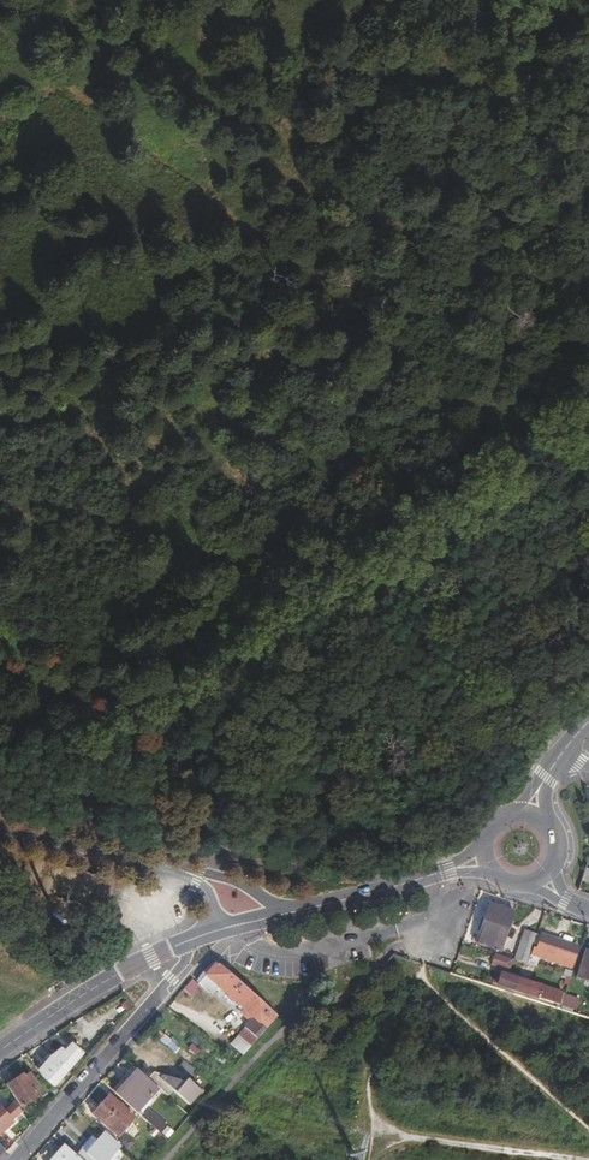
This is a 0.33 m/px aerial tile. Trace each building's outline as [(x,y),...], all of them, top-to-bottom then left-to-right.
[(476,944),(501,952),(513,912),(489,904),(476,944)] [(474,939),(484,908),(476,905),(465,936),(474,939)] [(527,965),(530,957),(532,949),(536,938),(524,934),(515,962),(527,965)] [(537,950),(532,949),(530,957),(560,966),(562,958),(573,962),(576,950),(540,938),(537,950)] [(585,951),(576,978),(588,982),(588,952),(585,951)] [(562,958),(560,966),(570,970),(573,962),(562,958)] [(515,962),(511,960),(506,976),(540,987),(541,983),(525,978),(528,966),(527,965),(515,962)] [(250,1046),(277,1015),(216,962),(206,974),(228,995),(227,996),(233,1002),(235,1000),(244,1009),(243,1010),(253,1019),(245,1026),(250,1031),(242,1040),(250,1046)] [(559,1006),(562,1007),(565,998),(562,997),(563,994),(540,987),(506,976),(498,973),(494,985),(515,992),(559,1006)] [(565,998),(562,1007),(573,1011),(577,1001),(565,997),(565,998)] [(40,1074),(53,1086),(82,1053),(71,1044),(56,1061),(50,1057),(38,1070),(40,1074)] [(178,1068),(191,1073),(194,1066),(181,1061),(178,1068)] [(114,1091),(135,1110),(156,1087),(135,1069),(114,1091)] [(148,1077),(169,1096),(175,1090),(189,1102),(202,1087),(195,1080),(186,1078),(183,1081),(180,1076),(156,1069),(148,1077)] [(21,1106),(38,1094),(35,1089),(39,1087),(30,1073),(24,1077),(22,1074),(7,1084),(21,1106)] [(93,1113),(116,1134),(132,1117),(108,1095),(93,1113)] [(160,1130),(166,1123),(148,1106),(141,1114),(153,1124),(160,1130)] [(166,1123),(160,1130),(169,1139),(176,1132),(166,1123)] [(153,1124),(152,1125),(169,1140),(169,1139),(160,1130),(153,1124)] [(169,1140),(152,1125),(147,1131),(163,1146),(169,1140)] [(120,1145),(104,1131),(85,1153),(80,1149),(75,1154),(82,1159),(106,1159),(120,1145)] [(130,1148),(134,1139),(120,1132),(116,1141),(130,1148)] [(75,1154),(65,1145),(52,1159),(82,1159),(75,1154)]
